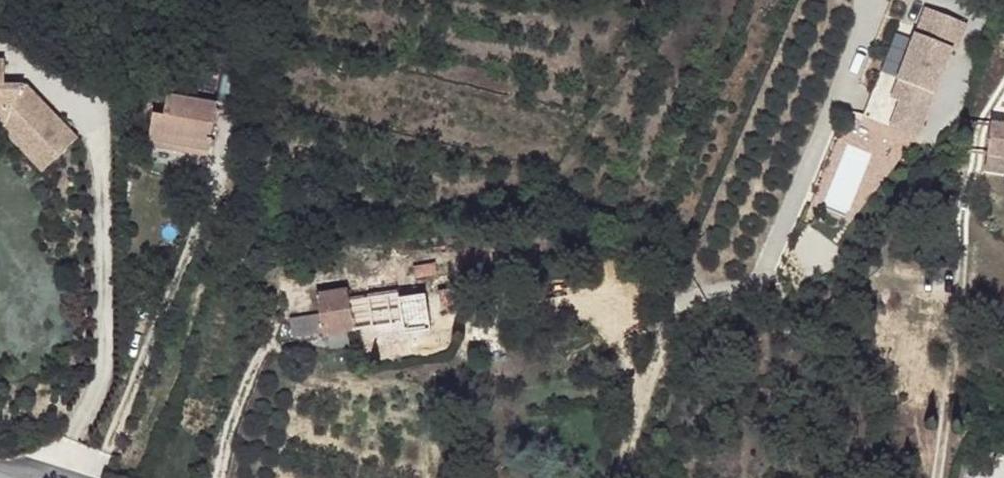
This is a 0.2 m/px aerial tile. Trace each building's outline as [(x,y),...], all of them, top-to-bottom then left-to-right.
[(928,6),(917,32),(930,38),(941,12),(928,6)] [(958,50),(969,23),(941,12),(930,38),(917,32),(891,95),(899,99),(889,123),(917,134),(953,48),(958,50)] [(27,87),(5,87),(5,62),(0,62),(0,123),(7,123),(49,167),(78,140),(27,87)] [(210,151),(217,105),(168,96),(164,117),(153,115),(149,141),(210,151)] [(7,123),(0,123),(0,131),(3,131),(43,172),(49,167),(7,123)] [(992,124),(987,157),(1003,159),(1003,126),(992,124)] [(987,157),(985,172),(1003,176),(1003,159),(987,157)] [(459,307),(457,288),(438,292),(439,297),(422,300),(425,314),(459,307)] [(354,330),(349,301),(347,289),(316,293),(320,315),(291,320),(293,338),(327,333),(349,330),(354,330)] [(408,323),(404,293),(398,294),(403,324),(408,323)] [(403,324),(398,294),(349,301),(354,330),(403,324)] [(352,347),(349,330),(327,333),(331,350),(352,347)]
